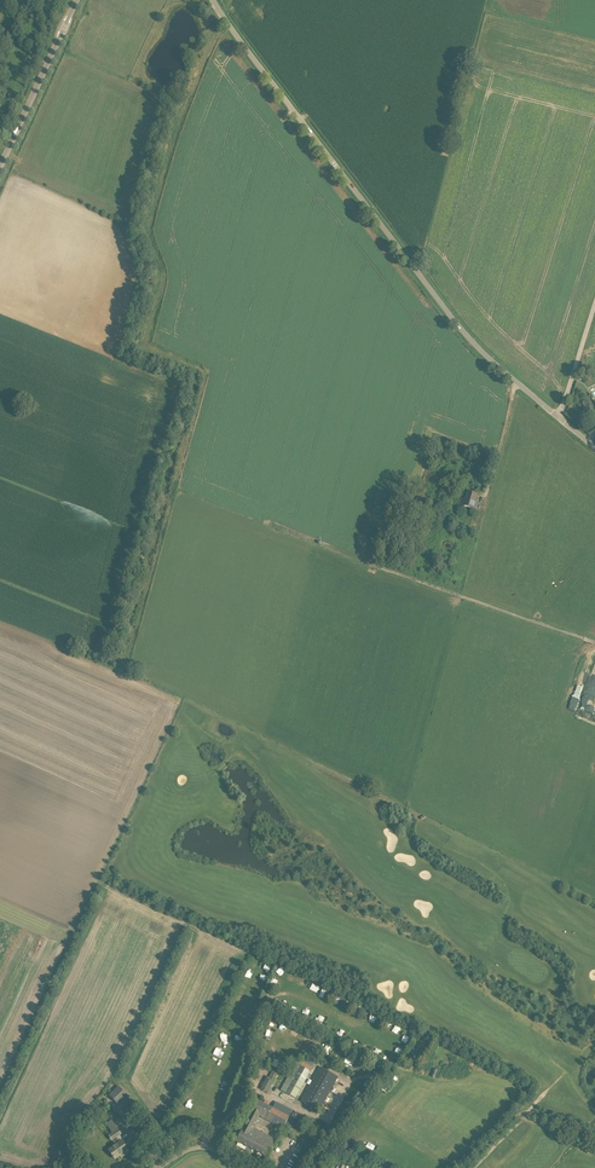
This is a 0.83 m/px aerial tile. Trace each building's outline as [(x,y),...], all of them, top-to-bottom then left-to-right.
[(463,501),(462,503),(461,509),(466,511),(467,507),(476,510),(477,503),(475,503),(477,495),(468,492),(465,502),(463,501)] [(453,501),(445,499),(443,506),(451,508),(453,501)] [(369,1012),(367,1018),(372,1020),(375,1015),(369,1012)] [(407,1058),(415,1061),(421,1048),(412,1044),(407,1058)] [(272,1065),(278,1068),(280,1061),(274,1059),(272,1065)] [(281,1090),(296,1098),(313,1067),(303,1061),(302,1063),(298,1061),(281,1090)] [(320,1068),(315,1077),(306,1093),(316,1098),(324,1102),(338,1077),(320,1068)] [(271,1069),(263,1085),(270,1089),(278,1073),(271,1069)] [(270,1089),(263,1085),(261,1089),(268,1093),(270,1089)] [(111,1096),(119,1105),(128,1096),(120,1088),(111,1096)] [(306,1093),(301,1102),(311,1107),(316,1098),(306,1093)] [(316,1098),(311,1107),(319,1112),(324,1102),(316,1098)] [(258,1101),(252,1113),(260,1117),(266,1105),(258,1101)] [(267,1121),(283,1129),(289,1117),(292,1112),(282,1107),(283,1106),(277,1103),(274,1109),(267,1121)] [(274,1109),(266,1105),(260,1117),(261,1117),(261,1118),(267,1121),(274,1109)] [(260,1117),(252,1113),(247,1122),(255,1126),(260,1117)] [(255,1126),(247,1122),(242,1132),(250,1136),(250,1135),(253,1129),(255,1126)] [(261,1132),(253,1129),(250,1135),(258,1138),(261,1132)] [(118,1130),(108,1137),(111,1141),(118,1137),(121,1134),(118,1130)] [(250,1136),(242,1132),(237,1142),(245,1146),(250,1136)] [(268,1136),(261,1132),(258,1138),(266,1142),(268,1136)] [(252,1150),(258,1138),(250,1135),(250,1136),(245,1146),(252,1150)] [(277,1141),(268,1136),(266,1142),(264,1145),(272,1149),(277,1141)] [(115,1146),(122,1142),(118,1137),(111,1141),(115,1146)] [(264,1145),(266,1142),(258,1138),(252,1150),(260,1154),(264,1145)] [(122,1142),(115,1146),(109,1150),(115,1159),(120,1156),(122,1158),(129,1153),(122,1142)] [(264,1145),(260,1154),(268,1158),(272,1149),(264,1145)]
